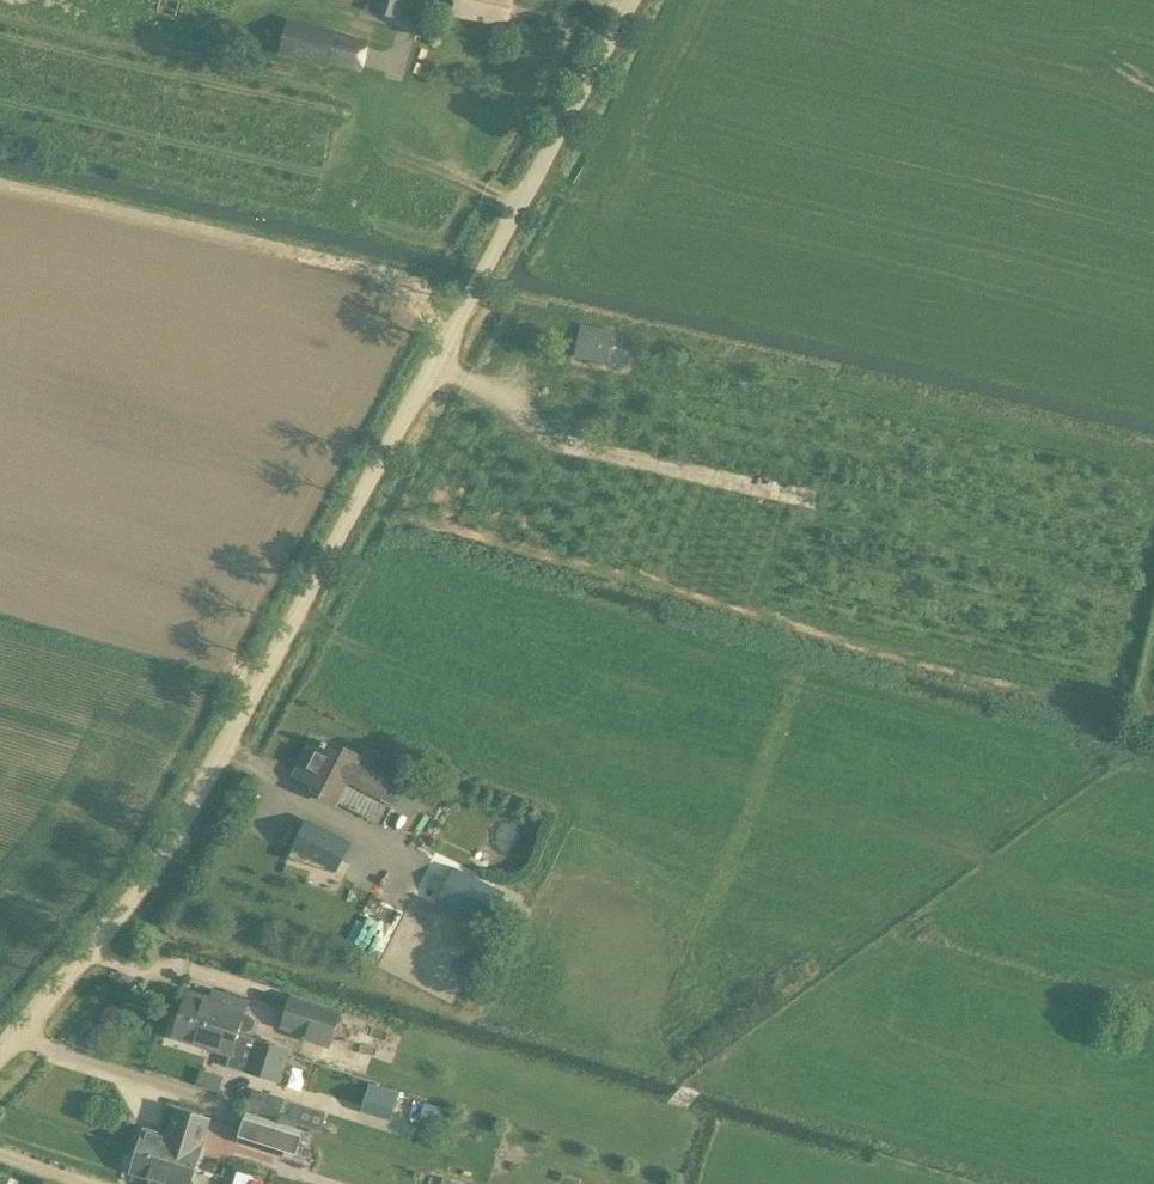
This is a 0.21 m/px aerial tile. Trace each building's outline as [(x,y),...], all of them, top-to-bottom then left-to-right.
[(371,12),(401,20),(406,0),(374,0),(371,12)] [(451,14),(507,25),(512,0),(454,0),(451,14)] [(362,73),(370,42),(337,34),(338,31),(287,18),(278,55),(328,67),(329,65),(362,73)] [(586,322),(580,356),(613,362),(619,328),(586,322)] [(371,818),(391,778),(390,777),(395,768),(360,750),(358,753),(346,747),(342,755),(311,739),(293,775),(323,791),(320,796),(337,805),(340,801),(371,818)] [(370,838),(342,821),(330,845),(358,861),(370,838)] [(438,899),(489,925),(504,894),(454,868),(438,899)] [(186,995),(180,1016),(237,1035),(238,1031),(245,1033),(253,1031),(256,1022),(249,1014),(244,1012),(247,1005),(223,997),(220,1006),(186,995)] [(330,1048),(342,1011),(291,995),(281,1027),(307,1035),(306,1040),(330,1048)] [(180,1016),(172,1037),(230,1056),(252,1063),(260,1042),(237,1035),(180,1016)] [(287,1054),(288,1050),(271,1044),(273,1039),(262,1035),(260,1042),(252,1063),(249,1073),(279,1082),(284,1066),(301,1070),(304,1059),(287,1054)] [(392,1115),(399,1094),(370,1085),(363,1107),(392,1115)] [(277,1119),(285,1099),(253,1089),(246,1110),(277,1119)] [(166,1135),(144,1128),(137,1152),(193,1170),(201,1145),(198,1144),(207,1116),(174,1108),(166,1135)] [(271,1142),(278,1123),(245,1112),(239,1132),(236,1142),(269,1152),(271,1142)] [(193,1170),(137,1152),(130,1174),(161,1183),(189,1183),(193,1170)] [(253,1177),(228,1168),(223,1183),(250,1183),(253,1177)] [(841,1183),(805,1172),(801,1183),(841,1183)] [(9,1179),(0,1176),(0,1183),(8,1183),(9,1179)]
